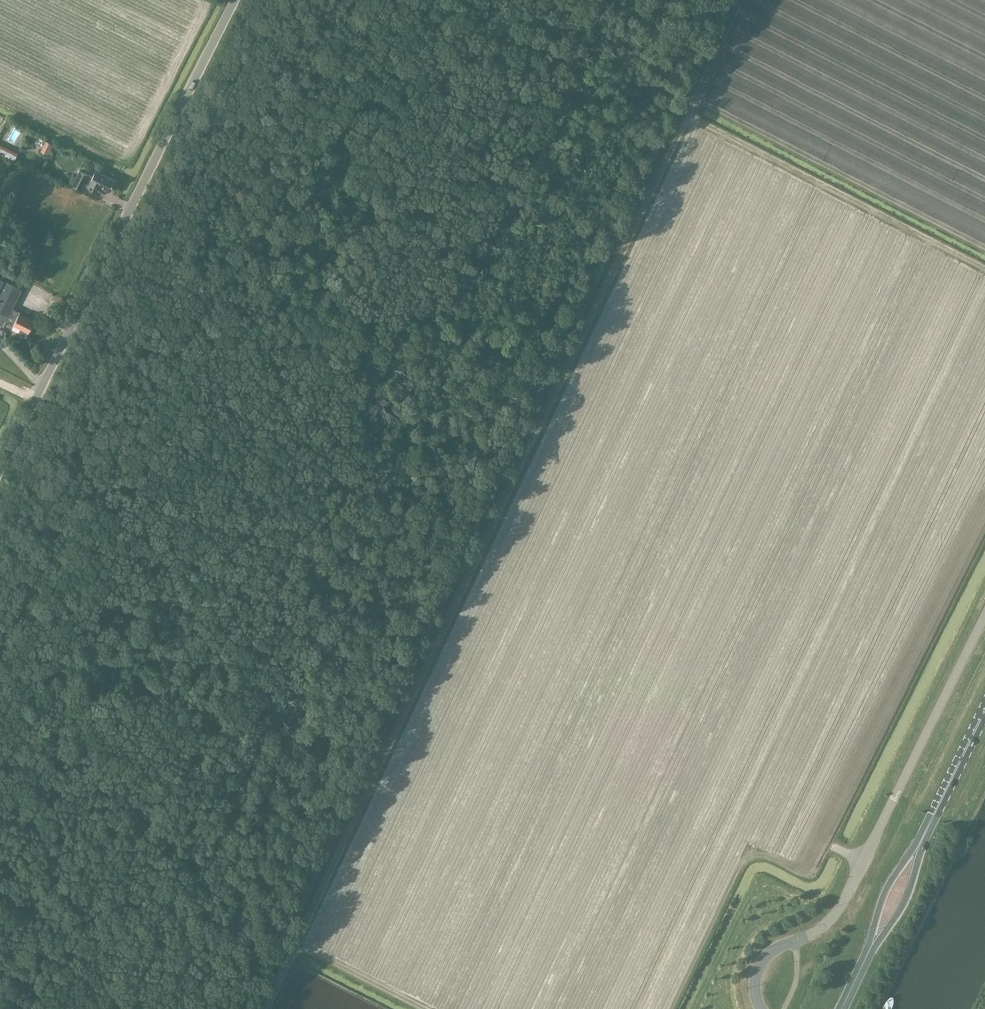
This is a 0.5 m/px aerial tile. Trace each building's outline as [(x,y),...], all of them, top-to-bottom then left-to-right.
[(15,150),(11,157),(20,162),(24,155),(15,150)] [(95,191),(98,186),(108,191),(114,180),(94,171),(91,177),(86,175),(86,174),(78,170),(71,185),(79,189),(82,183),(87,185),(86,187),(95,191)] [(28,331),(28,332),(33,321),(18,313),(19,311),(12,308),(22,289),(4,280),(0,288),(0,318),(13,324),(21,328),(19,332),(20,335),(23,336),(26,335),(28,331)]
